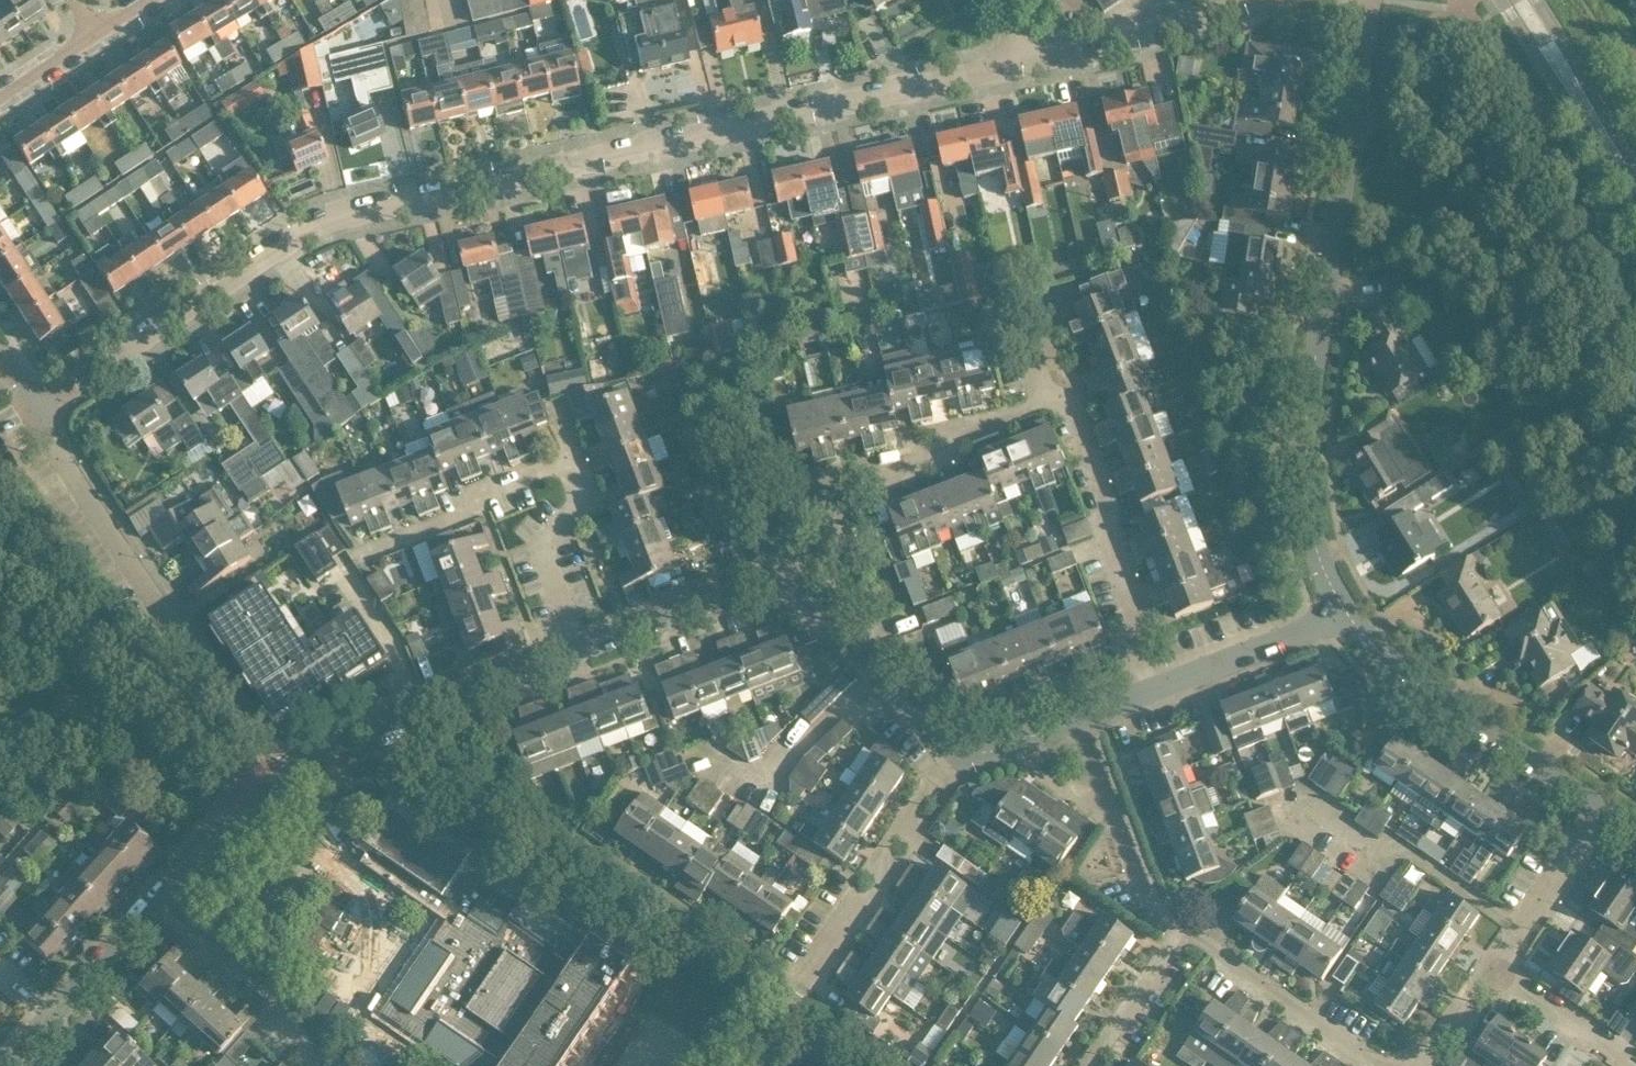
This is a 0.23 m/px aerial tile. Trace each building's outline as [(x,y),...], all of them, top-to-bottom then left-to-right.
[(2,45),(3,45),(2,44),(23,30),(24,31),(4,0),(0,0),(0,42),(2,45)] [(24,30),(24,29),(45,15),(46,15),(41,7),(49,2),(48,0),(4,0),(24,30)] [(195,14),(210,39),(216,48),(222,45),(216,35),(236,23),(222,0),(219,0),(195,14)] [(267,17),(257,0),(222,0),(236,23),(254,12),(260,21),(267,17)] [(267,17),(274,13),(268,3),(274,0),(257,0),(267,17)] [(315,2),(324,17),(333,11),(327,0),(320,0),(315,2)] [(400,0),(398,0),(379,11),(392,32),(404,25),(403,20),(402,12),(400,0)] [(402,12),(426,6),(425,0),(400,0),(402,12)] [(501,14),(497,0),(470,8),(473,21),(501,14)] [(513,0),(497,0),(501,14),(515,11),(513,0)] [(515,11),(529,7),(530,7),(528,0),(513,0),(515,11)] [(635,1),(636,1),(637,6),(617,11),(630,62),(639,59),(642,71),(666,66),(649,0),(635,0),(635,1)] [(666,66),(689,60),(681,28),(679,29),(672,0),(649,0),(666,66)] [(712,32),(717,53),(740,48),(728,0),(714,0),(718,15),(708,17),(712,32)] [(740,48),(762,43),(757,21),(753,6),(744,8),(742,0),(728,0),(740,48)] [(774,24),(780,22),(783,37),(810,31),(808,23),(848,13),(845,0),(768,0),(774,24)] [(1120,3),(1118,0),(1097,0),(1105,12),(1120,3)] [(333,11),(342,26),(358,17),(350,2),(333,11)] [(545,18),(541,4),(530,7),(529,7),(530,12),(532,21),(545,18)] [(402,12),(403,20),(404,25),(428,19),(426,6),(402,12)] [(327,35),(342,26),(333,11),(324,17),(318,20),(327,35)] [(530,12),(502,19),(506,33),(534,26),(532,21),(530,12)] [(210,39),(195,14),(169,30),(184,55),(204,42),(210,52),(216,48),(210,39)] [(406,37),(411,36),(430,32),(428,19),(404,25),(406,37)] [(474,26),(477,40),(494,36),(495,40),(496,45),(508,42),(505,33),(502,19),(474,26)] [(477,40),(474,26),(446,33),(449,47),(477,40)] [(282,42),(290,55),(306,46),(298,32),(292,36),(282,42)] [(431,37),(418,40),(421,53),(423,58),(435,55),(438,68),(453,64),(449,47),(446,33),(431,37)] [(538,46),(542,60),(550,94),(560,92),(562,101),(581,96),(567,39),(538,46)] [(418,40),(400,44),(403,58),(421,53),(418,40)] [(222,45),(216,48),(218,52),(224,62),(235,55),(227,41),(222,45)] [(140,59),(156,84),(160,91),(161,91),(168,102),(180,94),(169,76),(182,67),(165,42),(140,59)] [(290,55),(282,42),(266,51),(274,65),(290,55)] [(1245,64),(1243,72),(1253,74),(1250,88),(1265,90),(1298,96),(1303,66),(1283,63),(1275,62),(1277,47),(1248,43),(1245,64)] [(359,147),(362,148),(369,145),(370,142),(384,136),(375,116),(372,108),(369,95),(393,89),(382,44),(328,58),(334,82),(334,83),(350,79),(355,97),(362,111),(341,120),(346,131),(344,132),(345,136),(347,135),(354,149),(359,147)] [(314,46),(285,63),(288,75),(292,93),(295,92),(302,90),(323,85),(317,61),(314,46)] [(328,58),(317,61),(323,85),(334,82),(328,58)] [(160,91),(156,84),(140,59),(115,76),(131,101),(150,88),(154,95),(160,91)] [(522,102),(550,94),(542,60),(514,67),(522,102)] [(505,106),(507,116),(525,111),(522,102),(514,67),(497,71),(495,61),(483,64),(494,109),(505,106)] [(247,63),(230,73),(238,85),(254,76),(247,63)] [(483,64),(455,71),(458,81),(466,116),(494,109),(483,64)] [(222,95),(238,85),(230,73),(214,82),(222,95)] [(89,92),(106,117),(110,124),(117,120),(112,113),(131,101),(115,76),(89,92)] [(430,88),(438,123),(466,116),(458,81),(430,88)] [(401,95),(404,109),(409,130),(438,123),(430,88),(401,95)] [(242,90),(221,103),(231,118),(251,105),(242,90)] [(1176,104),(1155,109),(1151,90),(1127,96),(1142,160),(1157,157),(1153,142),(1184,135),(1176,104)] [(1294,126),(1298,96),(1265,90),(1262,107),(1239,104),(1235,131),(1239,132),(1263,136),(1266,122),(1294,126)] [(110,124),(106,117),(89,92),(64,109),(80,134),(99,121),(104,129),(110,124)] [(1127,96),(1104,101),(1111,135),(1121,133),(1124,145),(1129,164),(1142,160),(1127,96)] [(206,104),(180,121),(188,133),(214,116),(206,104)] [(1050,113),(1056,141),(1059,154),(1061,162),(1083,157),(1088,177),(1104,173),(1094,131),(1084,133),(1079,107),(1050,113)] [(62,146),(80,134),(64,109),(39,125),(55,150),(60,158),(67,154),(62,146)] [(289,155),(290,156),(297,173),(327,160),(315,131),(306,110),(293,115),(295,120),(281,126),(285,135),(273,140),(281,158),(289,155)] [(1030,161),(1059,154),(1056,141),(1050,113),(1021,120),(1027,148),(1030,161)] [(172,143),(188,133),(180,121),(165,131),(172,143)] [(224,134),(216,121),(191,138),(199,150),(200,151),(224,134)] [(60,158),(55,150),(39,125),(14,142),(30,167),(50,154),(55,162),(60,158)] [(996,125),(967,132),(973,160),(977,176),(1001,171),(1006,194),(1024,190),(1019,167),(1013,142),(1001,145),(996,125)] [(1237,147),(1239,132),(1235,131),(1188,125),(1190,131),(1189,131),(1192,145),(1223,150),(1224,145),(1237,147)] [(11,145),(0,129),(0,152),(10,145),(11,145)] [(967,132),(938,138),(945,166),(956,164),(964,198),(981,194),(977,176),(973,160),(967,132)] [(184,160),(199,150),(191,138),(176,148),(184,160)] [(894,192),(895,196),(924,189),(914,143),(902,146),(901,140),(883,144),(891,178),(894,192)] [(146,143),(130,154),(138,166),(155,155),(146,143)] [(866,148),(868,154),(856,157),(862,185),(871,183),(874,196),(894,192),(891,178),(883,144),(866,148)] [(27,170),(10,145),(0,152),(0,155),(15,178),(27,170)] [(1257,151),(1239,148),(1237,162),(1255,165),(1252,180),(1294,186),(1296,172),(1299,172),(1300,166),(1297,165),(1298,157),(1257,151)] [(123,176),(138,166),(130,154),(115,164),(123,176)] [(218,179),(239,211),(265,194),(253,176),(250,170),(240,156),(220,170),(223,176),(218,179)] [(149,183),(165,172),(157,159),(141,170),(149,183)] [(802,169),(809,197),(812,215),(842,208),(832,162),(802,169)] [(1019,167),(1024,190),(1028,209),(1045,205),(1036,163),(1019,167)] [(793,220),(812,215),(809,197),(802,169),(774,175),(780,203),(789,201),(793,220)] [(32,203),(43,195),(27,170),(15,178),(32,203)] [(141,170),(116,187),(124,199),(149,183),(141,170)] [(1104,176),(1110,201),(1134,196),(1128,170),(1104,176)] [(95,177),(79,187),(88,200),(103,189),(95,177)] [(212,183),(218,191),(199,204),(214,228),(239,211),(218,179),(212,183)] [(1271,215),(1289,217),(1294,186),(1257,181),(1253,180),(1252,180),(1250,194),(1234,192),(1231,208),(1225,207),(1223,220),(1233,222),(1259,225),(1261,213),(1271,215)] [(703,191),(691,194),(698,222),(699,221),(703,236),(730,230),(726,215),(720,187),(719,181),(702,184),(703,191)] [(749,181),(720,187),(726,215),(756,209),(749,181)] [(73,209),(88,200),(79,187),(65,197),(73,209)] [(119,203),(124,199),(116,187),(91,203),(99,216),(119,203)] [(214,228),(199,204),(180,216),(175,208),(179,205),(171,193),(160,200),(166,208),(174,220),(189,244),(214,228)] [(667,199),(638,206),(644,234),(643,235),(646,250),(647,249),(677,243),(673,228),(667,199)] [(160,200),(152,206),(156,212),(157,211),(159,213),(160,213),(166,208),(160,200)] [(939,201),(920,205),(930,251),(950,246),(939,201)] [(91,203),(75,214),(83,226),(90,236),(106,226),(99,216),(91,203)] [(50,205),(38,212),(48,228),(60,220),(50,205)] [(644,234),(638,206),(609,212),(615,240),(603,243),(610,274),(626,270),(628,280),(634,278),(629,258),(648,254),(647,249),(646,250),(643,235),(644,234)] [(149,237),(164,261),(189,244),(174,220),(166,208),(160,213),(167,224),(149,237)] [(877,212),(856,217),(865,256),(886,252),(877,212)] [(584,217),(555,224),(562,252),(568,281),(594,276),(588,247),(591,246),(584,217)] [(844,261),(865,256),(856,217),(844,219),(841,220),(835,222),(844,261)] [(60,220),(48,228),(58,243),(70,235),(60,220)] [(1226,266),(1245,268),(1283,274),(1283,271),(1281,271),(1285,245),(1267,243),(1270,227),(1259,225),(1233,222),(1226,266)] [(533,259),(545,256),(549,274),(556,273),(562,298),(572,296),(572,295),(568,281),(562,252),(555,224),(527,230),(533,259)] [(1119,230),(1124,249),(1137,246),(1132,226),(1119,230)] [(730,230),(738,265),(753,262),(749,241),(743,242),(740,228),(730,230)] [(10,245),(0,231),(0,260),(22,245),(19,239),(10,245)] [(793,231),(774,236),(781,265),(800,260),(793,231)] [(118,245),(123,253),(139,277),(164,261),(149,237),(130,249),(124,240),(118,245)] [(531,314),(520,273),(513,244),(497,248),(494,238),(462,245),(471,284),(491,280),(495,300),(508,298),(513,319),(531,315),(531,314)] [(7,291),(30,276),(17,257),(26,251),(22,245),(0,260),(0,281),(7,291)] [(113,294),(139,277),(123,253),(118,245),(111,249),(117,258),(98,270),(113,294)] [(405,283),(414,297),(421,308),(441,295),(448,325),(464,321),(452,272),(439,276),(425,254),(397,271),(399,274),(398,275),(403,284),(405,283)] [(953,258),(963,303),(979,299),(969,254),(953,258)] [(82,278),(93,271),(83,255),(72,262),(82,278)] [(1280,276),(1282,277),(1283,274),(1246,269),(1245,268),(1243,281),(1224,279),(1219,307),(1219,309),(1220,309),(1256,315),(1259,299),(1277,302),(1277,301),(1276,301),(1280,276)] [(533,270),(521,272),(531,314),(545,311),(539,281),(535,281),(533,270)] [(626,270),(610,274),(616,303),(633,300),(628,280),(626,270)] [(1067,327),(1071,338),(1124,317),(1136,312),(1135,308),(1127,289),(1129,288),(1130,288),(1131,287),(1131,286),(1125,271),(1125,270),(1122,271),(1099,280),(1079,288),(1085,304),(1077,307),(1082,321),(1067,327)] [(93,271),(82,278),(83,279),(80,281),(96,305),(110,296),(93,271)] [(337,299),(334,301),(347,320),(344,322),(352,335),(380,317),(384,314),(393,327),(389,330),(413,368),(414,367),(427,359),(426,358),(411,334),(370,271),(354,281),(355,283),(349,287),(351,290),(349,291),(347,289),(346,290),(348,293),(338,299),(337,297),(336,297),(337,299)] [(7,291),(23,317),(46,301),(55,295),(52,290),(43,296),(30,276),(7,291)] [(679,277),(655,282),(668,338),(691,333),(679,277)] [(958,284),(938,288),(943,307),(963,303),(958,284)] [(55,295),(46,301),(23,317),(40,342),(63,327),(50,306),(59,300),(55,295)] [(337,429),(357,415),(314,350),(328,340),(318,325),(321,323),(308,304),(306,305),(300,296),(284,307),(286,310),(276,316),(290,338),(280,345),(292,363),(312,392),(330,419),(337,429)] [(1428,371),(1400,326),(1389,307),(1366,321),(1381,345),(1366,354),(1381,378),(1378,379),(1388,396),(1428,371)] [(852,312),(836,316),(839,329),(855,325),(852,312)] [(1133,341),(1124,317),(1071,338),(1075,348),(1090,342),(1095,356),(1133,341)] [(711,326),(718,357),(739,353),(732,321),(711,326)] [(244,370),(233,377),(244,394),(268,377),(258,363),(271,354),(263,342),(264,341),(261,337),(260,338),(253,327),(227,344),(244,370)] [(976,351),(962,354),(975,409),(985,407),(981,391),(996,388),(985,339),(974,341),(976,351)] [(711,341),(684,347),(687,363),(715,357),(711,341)] [(1089,386),(1142,365),(1133,341),(1095,356),(1100,369),(1085,375),(1089,386)] [(1469,349),(1461,353),(1465,361),(1473,357),(1469,349)] [(883,356),(887,374),(890,388),(895,410),(910,407),(914,423),(925,421),(912,365),(908,350),(883,356)] [(535,352),(521,357),(526,370),(540,365),(535,352)] [(766,356),(772,381),(785,378),(779,353),(766,356)] [(962,354),(937,360),(946,399),(960,396),(964,412),(975,409),(962,354)] [(241,492),(244,490),(262,478),(263,479),(288,462),(240,391),(228,372),(218,379),(205,359),(179,376),(197,402),(210,393),(222,410),(231,404),(258,444),(224,467),(241,492)] [(937,360),(912,365),(925,421),(935,418),(931,402),(946,399),(937,360)] [(292,363),(279,372),(317,428),(330,419),(312,392),(292,363)] [(1151,388),(1142,365),(1089,386),(1093,396),(1108,390),(1114,404),(1145,392),(1144,391),(1151,388)] [(584,366),(548,374),(552,393),(589,384),(584,366)] [(384,397),(365,370),(353,378),(360,389),(371,406),(384,397)] [(895,410),(890,388),(887,374),(862,380),(863,384),(862,384),(878,449),(888,447),(884,431),(899,428),(895,410)] [(595,418),(600,430),(638,416),(629,394),(633,392),(628,380),(568,393),(580,423),(595,418)] [(838,390),(840,400),(849,439),(863,436),(867,452),(878,449),(862,384),(838,390)] [(1412,398),(1423,422),(1447,411),(1436,387),(1412,398)] [(517,400),(501,406),(522,460),(532,456),(526,441),(540,435),(536,426),(551,421),(540,392),(527,396),(524,388),(514,392),(517,400)] [(1145,392),(1114,404),(1105,407),(1111,421),(1095,427),(1100,437),(1154,416),(1145,392)] [(138,428),(145,439),(155,433),(168,452),(184,441),(192,452),(208,442),(189,413),(174,423),(154,393),(127,411),(128,412),(113,421),(126,441),(127,440),(125,436),(138,428)] [(816,463),(828,461),(815,405),(800,409),(798,399),(787,402),(798,450),(813,447),(816,463)] [(840,400),(815,405),(828,461),(838,458),(834,442),(849,439),(840,400)] [(448,411),(453,426),(474,478),(484,474),(478,459),(492,453),(477,415),(472,402),(448,411)] [(477,415),(492,453),(505,448),(511,464),(522,460),(501,406),(477,415)] [(430,438),(436,450),(443,472),(457,467),(463,482),(474,478),(453,426),(448,411),(428,419),(425,424),(429,435),(430,438)] [(1371,451),(1352,462),(1365,483),(1361,485),(1372,502),(1372,501),(1380,497),(1381,499),(1385,496),(1384,494),(1401,484),(1408,480),(1398,465),(1418,452),(1401,424),(1399,425),(1390,412),(1377,420),(1359,431),(1371,451)] [(647,441),(638,416),(600,430),(605,445),(590,451),(594,461),(647,441)] [(1124,455),(1163,440),(1154,416),(1100,437),(1104,448),(1119,442),(1124,455)] [(1057,483),(1053,471),(1067,465),(1049,419),(1033,425),(1034,428),(1025,431),(1028,437),(1029,436),(1048,487),(1057,483)] [(1010,501),(1005,489),(1018,484),(1004,446),(1000,433),(984,439),(986,445),(977,449),(985,472),(999,505),(1010,501)] [(1004,446),(1018,484),(1033,479),(1037,491),(1048,487),(1029,436),(1028,437),(1004,446)] [(411,459),(411,460),(432,513),(441,509),(435,494),(450,488),(443,472),(436,450),(430,438),(409,446),(408,450),(411,459)] [(1172,463),(1163,440),(1124,455),(1129,469),(1114,475),(1118,484),(1172,463)] [(656,464),(647,441),(594,461),(598,471),(613,466),(618,479),(656,464)] [(9,473),(17,468),(0,442),(0,479),(9,473)] [(1204,453),(1195,457),(1192,463),(1203,467),(1206,462),(1211,476),(1226,469),(1217,448),(1204,454),(1204,453)] [(300,467),(312,459),(306,449),(294,457),(300,467)] [(411,460),(387,469),(402,506),(415,501),(421,517),(432,513),(411,460)] [(1520,462),(1507,470),(1526,501),(1539,494),(1520,462)] [(1172,463),(1118,484),(1122,496),(1137,490),(1143,504),(1182,489),(1172,463)] [(666,489),(656,464),(618,479),(624,493),(608,499),(612,509),(650,495),(666,489)] [(387,469),(363,478),(384,531),(393,527),(387,512),(402,506),(387,469)] [(999,505),(985,472),(962,481),(981,531),(1006,522),(1001,510),(999,505)] [(373,535),(384,531),(363,478),(348,484),(343,473),(325,479),(313,486),(334,520),(348,514),(352,525),(367,520),(373,535)] [(1446,473),(1417,491),(1420,496),(1425,504),(1454,486),(1446,473)] [(262,478),(244,490),(251,502),(270,490),(263,479),(262,478)] [(938,490),(953,529),(957,541),(981,531),(962,481),(938,490)] [(184,551),(185,552),(244,514),(243,512),(237,516),(216,484),(150,528),(165,550),(184,538),(190,547),(184,551)] [(953,529),(938,490),(914,499),(933,550),(943,546),(939,534),(953,529)] [(1417,491),(1403,500),(1384,512),(1392,525),(1378,534),(1393,557),(1387,560),(1399,578),(1436,554),(1411,513),(1425,504),(1420,496),(1417,491)] [(313,493),(300,500),(311,521),(324,514),(313,493)] [(660,519),(650,495),(612,509),(618,523),(602,529),(607,540),(660,519)] [(922,554),(933,550),(914,499),(889,509),(908,559),(922,554)] [(1160,513),(1140,521),(1145,535),(1130,541),(1134,551),(1188,531),(1179,506),(1160,513)] [(1552,533),(1569,522),(1562,511),(1545,522),(1552,533)] [(255,530),(244,514),(185,552),(190,559),(196,555),(202,565),(255,530)] [(660,519),(607,540),(610,550),(626,544),(631,558),(669,544),(680,540),(670,515),(660,519)] [(730,548),(743,543),(734,519),(721,524),(730,548)] [(1088,521),(1064,530),(1070,543),(1093,534),(1088,521)] [(256,532),(255,530),(202,565),(209,575),(189,587),(195,596),(251,559),(240,543),(256,532)] [(427,541),(432,555),(442,580),(480,565),(475,551),(490,545),(486,534),(459,544),(454,531),(427,541)] [(1197,555),(1188,531),(1134,551),(1138,562),(1153,555),(1159,570),(1197,555)] [(318,534),(297,548),(319,582),(340,568),(318,534)] [(636,571),(621,577),(625,588),(648,579),(649,579),(652,586),(656,588),(671,582),(673,578),(670,571),(678,568),(669,544),(631,558),(636,571)] [(1209,550),(1197,555),(1159,570),(1164,583),(1148,589),(1152,599),(1206,579),(1217,574),(1209,550)] [(1073,552),(1049,561),(1054,574),(1078,565),(1073,552)] [(1468,639),(1487,627),(1501,618),(1481,585),(1489,580),(1473,555),(1442,574),(1451,589),(1440,595),(1468,639)] [(993,562),(975,569),(981,585),(1000,578),(995,566),(993,562)] [(485,578),(480,565),(442,580),(451,603),(505,584),(500,572),(485,578)] [(376,575),(368,581),(383,602),(394,594),(392,591),(380,573),(376,575)] [(1217,574),(1206,579),(1152,599),(1156,610),(1171,604),(1177,618),(1215,603),(1210,591),(1227,585),(1222,573),(1218,574),(1217,574)] [(257,574),(202,610),(204,612),(205,611),(212,622),(211,623),(212,624),(221,618),(237,643),(228,649),(229,650),(230,650),(248,676),(247,677),(248,679),(253,675),(253,674),(257,673),(266,686),(257,692),(258,694),(259,693),(273,714),(291,702),(295,709),(329,687),(331,690),(332,692),(343,685),(345,684),(341,678),(363,664),(366,669),(367,670),(387,656),(358,613),(319,639),(321,641),(312,646),(317,653),(311,657),(283,614),(268,592),(258,576),(257,574)] [(1602,574),(1588,583),(1594,593),(1608,584),(1602,574)] [(919,576),(906,582),(915,606),(929,601),(919,576)] [(508,593),(506,587),(505,584),(451,603),(461,628),(499,614),(493,599),(508,593)] [(929,623),(933,621),(949,615),(959,612),(953,598),(944,601),(924,609),(929,623)] [(1524,621),(1506,633),(1515,649),(1508,654),(1517,669),(1518,670),(1528,663),(1531,669),(1529,670),(1541,689),(1554,681),(1559,677),(1577,666),(1581,673),(1599,655),(1592,643),(1582,649),(1579,645),(1563,619),(1554,603),(1543,610),(1524,621)] [(1093,605),(1070,613),(1091,667),(1099,663),(1093,648),(1108,643),(1093,605)] [(1070,613),(1046,623),(1061,661),(1073,656),(1079,671),(1091,667),(1070,613)] [(499,614),(461,628),(470,652),(483,647),(488,660),(528,644),(519,620),(504,626),(499,614)] [(1061,661),(1046,623),(1022,632),(1043,685),(1051,682),(1045,667),(1061,661)] [(764,648),(762,649),(775,682),(814,667),(806,645),(793,650),(789,639),(786,640),(780,624),(758,633),(764,648)] [(412,646),(423,642),(419,632),(408,637),(412,646)] [(1043,685),(1022,632),(998,641),(1013,679),(1025,674),(1031,690),(1043,685)] [(751,691),(775,682),(762,649),(755,652),(744,633),(730,638),(751,691)] [(722,664),(714,667),(731,713),(732,715),(745,710),(740,695),(751,691),(730,638),(718,643),(722,664)] [(968,638),(943,647),(963,698),(977,693),(983,708),(993,704),(973,651),(968,638)] [(998,641),(973,651),(993,704),(1003,700),(997,685),(1013,679),(998,641)] [(731,713),(714,667),(706,670),(695,652),(681,657),(702,710),(707,722),(731,713)] [(676,720),(702,710),(681,657),(656,666),(676,720)] [(1322,667),(1297,677),(1310,710),(1315,722),(1339,713),(1354,707),(1353,703),(1343,678),(1340,670),(1339,670),(1340,674),(1327,679),(1324,672),(1322,667)] [(631,674),(610,682),(628,729),(643,723),(647,732),(660,727),(656,716),(652,717),(640,686),(636,688),(631,674)] [(1262,690),(1248,696),(1261,729),(1285,719),(1273,686),(1268,675),(1263,677),(1264,679),(1259,681),(1262,690)] [(1273,686),(1285,719),(1291,734),(1316,725),(1310,710),(1297,677),(1273,686)] [(595,680),(582,685),(603,738),(628,729),(610,682),(599,686),(595,680)] [(573,712),(565,715),(578,748),(603,738),(582,685),(569,690),(573,712)] [(1589,692),(1577,710),(1599,725),(1590,737),(1619,757),(1625,748),(1628,750),(1630,749),(1635,753),(1635,705),(1616,691),(1610,700),(1592,688),(1589,692)] [(831,705),(821,696),(803,713),(813,723),(831,705)] [(1261,729),(1248,696),(1222,706),(1239,751),(1240,751),(1240,750),(1263,741),(1264,742),(1265,741),(1260,729),(1261,729)] [(546,699),(533,704),(559,769),(582,760),(578,748),(565,715),(556,718),(546,699)] [(559,769),(533,704),(520,709),(524,730),(515,734),(532,779),(559,769)] [(1231,749),(1222,726),(1219,716),(1205,721),(1217,754),(1231,749)] [(815,746),(827,754),(854,729),(844,719),(815,746)] [(771,742),(782,732),(778,723),(766,728),(771,742)] [(754,733),(741,738),(750,762),(763,757),(761,752),(758,744),(754,733)] [(1157,751),(1140,757),(1150,783),(1183,770),(1178,758),(1184,755),(1179,743),(1180,743),(1177,734),(1154,743),(1157,751)] [(730,742),(726,747),(749,763),(750,762),(741,738),(730,742)] [(1397,738),(1376,767),(1400,783),(1420,754),(1397,738)] [(664,774),(687,765),(682,752),(678,754),(676,749),(657,756),(664,774)] [(876,754),(864,773),(861,777),(890,797),(905,774),(876,754)] [(1344,770),(1332,762),(1331,764),(1327,755),(1326,754),(1309,779),(1328,793),(1344,770)] [(1441,768),(1420,754),(1400,783),(1421,798),(1441,768)] [(1374,770),(1376,763),(1376,758),(1372,755),(1367,756),(1364,759),(1362,765),(1362,771),(1366,774),(1371,773),(1374,770)] [(638,756),(624,761),(629,774),(643,768),(638,756)] [(806,756),(799,766),(821,781),(829,769),(819,763),(806,756)] [(1288,761),(1287,761),(1275,766),(1284,790),(1297,785),(1288,761)] [(692,778),(687,765),(664,774),(669,787),(692,778)] [(1284,790),(1275,766),(1274,766),(1274,765),(1248,775),(1258,800),(1284,790)] [(799,766),(791,778),(807,789),(813,793),(821,781),(799,766)] [(97,777),(89,770),(87,768),(78,778),(88,786),(97,777)] [(1414,808),(1412,812),(1434,828),(1464,784),(1441,768),(1421,798),(1414,808)] [(1189,787),(1183,770),(1150,783),(1160,808),(1210,788),(1207,780),(1189,787)] [(1328,793),(1339,800),(1355,777),(1344,770),(1328,793)] [(87,788),(120,818),(132,805),(99,775),(87,788)] [(846,798),(875,818),(890,797),(861,777),(853,788),(845,782),(838,793),(846,798)] [(977,790),(973,795),(973,796),(999,813),(986,832),(1009,848),(1044,796),(1031,786),(1030,789),(1012,777),(977,790)] [(698,809),(714,787),(703,779),(687,801),(698,809)] [(1465,828),(1486,798),(1464,784),(1434,828),(1440,833),(1443,829),(1458,839),(1465,828)] [(70,787),(60,798),(73,809),(83,799),(70,787)] [(725,795),(714,787),(698,809),(710,817),(725,795)] [(1157,837),(1158,838),(1202,819),(1217,814),(1210,795),(1212,795),(1210,788),(1160,808),(1169,832),(1157,837)] [(637,803),(629,814),(617,832),(638,847),(659,818),(666,807),(645,792),(638,804),(637,803)] [(839,809),(831,820),(860,840),(875,818),(846,798),(838,793),(831,803),(839,809)] [(1057,804),(1044,796),(1009,848),(1030,862),(1036,854),(1068,807),(1059,801),(1057,804)] [(62,822),(73,809),(60,798),(49,810),(62,822)] [(373,849),(363,864),(364,865),(449,923),(462,932),(495,883),(500,875),(473,856),(475,852),(397,798),(366,844),(373,849)] [(1476,858),(1470,866),(1462,878),(1463,879),(1507,813),(1486,798),(1465,828),(1479,838),(1469,853),(1476,858)] [(1370,799),(1355,820),(1369,829),(1383,807),(1370,799)] [(739,804),(728,822),(745,833),(760,812),(749,804),(746,809),(739,804)] [(1270,806),(1256,812),(1245,815),(1251,829),(1276,819),(1270,806)] [(659,818),(638,847),(661,862),(681,833),(689,822),(688,821),(666,807),(659,818)] [(1068,807),(1036,854),(1058,869),(1067,857),(1074,862),(1098,828),(1085,819),(1083,823),(1066,812),(1069,808),(1068,807)] [(1383,807),(1369,829),(1379,835),(1393,814),(1383,807)] [(9,815),(0,808),(0,825),(9,815)] [(771,818),(760,812),(745,833),(757,840),(771,818)] [(1482,871),(1497,849),(1509,857),(1529,828),(1507,813),(1463,879),(1471,884),(1481,870),(1482,871)] [(9,815),(0,825),(0,832),(7,838),(19,825),(9,815)] [(1173,842),(1179,858),(1212,844),(1220,841),(1215,828),(1207,831),(1202,819),(1158,838),(1159,841),(1161,840),(1163,846),(1173,842)] [(1280,831),(1276,819),(1251,829),(1255,841),(1280,831)] [(800,831),(799,833),(816,844),(826,851),(845,863),(846,862),(850,864),(854,863),(857,861),(859,857),(858,853),(854,850),(860,840),(831,820),(823,832),(811,823),(807,821),(800,831)] [(111,828),(103,836),(141,871),(148,863),(149,864),(154,863),(160,857),(160,852),(127,822),(117,833),(111,828)] [(1414,829),(1406,840),(1417,847),(1425,836),(1414,829)] [(41,832),(32,842),(46,855),(56,845),(41,832)] [(779,843),(796,855),(803,843),(786,832),(779,843)] [(661,862),(683,877),(703,848),(681,833),(661,862)] [(95,845),(101,850),(92,861),(118,884),(126,892),(127,891),(136,880),(134,878),(141,871),(103,836),(95,845)] [(1425,836),(1417,847),(1425,853),(1433,842),(1425,836)] [(1305,841),(1289,863),(1301,871),(1316,849),(1305,841)] [(37,865),(46,855),(32,842),(23,852),(37,865)] [(796,855),(818,870),(826,858),(803,843),(796,855)] [(1212,844),(1179,858),(1188,881),(1199,877),(1201,881),(1200,881),(1199,883),(1206,885),(1212,885),(1219,884),(1225,882),(1230,879),(1235,875),(1234,874),(1221,858),(1220,857),(1217,858),(1212,844)] [(683,878),(677,887),(699,902),(705,893),(706,893),(709,889),(708,888),(733,852),(723,845),(715,856),(703,848),(683,877),(683,878)] [(1327,856),(1316,849),(1301,871),(1312,878),(1327,856)] [(734,850),(733,852),(708,888),(709,889),(731,904),(751,875),(757,866),(734,850)] [(966,860),(958,872),(980,887),(988,875),(966,860)] [(0,878),(0,884),(8,891),(16,883),(10,877),(20,866),(15,861),(0,878)] [(74,864),(66,873),(106,909),(114,901),(116,903),(125,892),(126,893),(127,892),(118,884),(92,861),(82,871),(74,864)] [(905,876),(963,915),(978,893),(938,866),(933,874),(913,865),(905,876)] [(751,875),(731,904),(752,918),(772,889),(777,882),(783,874),(772,867),(761,882),(751,875)] [(1605,917),(1597,928),(1634,953),(1635,949),(1635,938),(1623,929),(1635,910),(1635,870),(1633,868),(1625,878),(1616,872),(1591,908),(1605,917)] [(1348,871),(1338,885),(1333,892),(1345,901),(1360,879),(1348,871)] [(57,899),(84,923),(93,913),(99,918),(106,909),(66,873),(59,881),(66,889),(57,899)] [(1397,873),(1389,885),(1410,900),(1418,888),(1397,873)] [(1265,875),(1247,901),(1234,919),(1258,935),(1278,905),(1288,891),(1265,875)] [(913,903),(908,910),(948,938),(963,915),(905,876),(897,888),(913,903)] [(1370,886),(1360,879),(1345,901),(1356,907),(1370,886)] [(772,889),(752,918),(775,934),(778,929),(781,925),(784,921),(792,908),(795,904),(782,895),(787,889),(777,882),(772,889)] [(385,1013),(386,1014),(385,1016),(386,1017),(387,1015),(406,1028),(405,1029),(406,1030),(407,1029),(427,1042),(426,1044),(427,1045),(428,1043),(456,1062),(455,1064),(456,1065),(457,1063),(461,1065),(498,1065),(565,1065),(634,965),(593,937),(582,953),(577,950),(590,932),(589,931),(581,941),(524,902),(525,901),(524,900),(523,902),(496,883),(495,883),(462,932),(449,923),(442,932),(435,943),(433,942),(432,944),(434,945),(415,972),(413,971),(412,973),(414,974),(395,1001),(393,1000),(392,1001),(394,1003),(387,1013),(385,1012),(385,1013)] [(14,897),(18,900),(8,891),(0,884),(0,913),(14,897)] [(1402,911),(1410,900),(1389,885),(1381,896),(1402,911)] [(1451,895),(1436,918),(1465,938),(1480,915),(1451,895)] [(57,899),(39,919),(72,948),(80,939),(74,934),(84,923),(57,899)] [(1300,921),(1278,905),(1258,935),(1258,936),(1255,940),(1254,945),(1255,949),(1260,952),(1265,952),(1269,949),(1272,945),(1280,951),(1300,921)] [(1043,906),(1029,928),(1042,937),(1056,914),(1043,906)] [(792,908),(784,921),(792,926),(801,914),(792,908)] [(883,908),(875,919),(933,959),(948,938),(908,910),(903,918),(883,908)] [(1379,910),(1364,932),(1379,942),(1394,920),(1379,910)] [(1068,923),(1076,928),(1119,959),(1135,936),(1106,916),(1097,927),(1075,912),(1068,923)] [(1436,918),(1421,939),(1450,959),(1451,958),(1455,961),(1462,950),(1458,948),(1465,938),(1436,918)] [(64,956),(72,948),(39,919),(22,939),(48,962),(58,951),(64,956)] [(883,946),(878,954),(918,981),(933,959),(875,919),(867,931),(883,946)] [(1300,921),(1280,951),(1275,958),(1282,963),(1280,966),(1294,976),(1301,965),(1322,935),(1300,921)] [(1082,949),(1075,959),(1105,980),(1119,959),(1076,928),(1068,923),(1063,930),(1064,936),(1082,949)] [(1008,924),(1001,934),(1011,941),(1018,930),(1008,924)] [(1330,924),(1322,935),(1301,965),(1323,980),(1336,962),(1344,950),(1351,939),(1330,924)] [(1029,955),(1042,937),(1029,928),(1016,946),(1022,951),(1029,955)] [(1597,928),(1588,942),(1574,932),(1550,969),(1568,981),(1586,994),(1602,971),(1622,985),(1628,983),(1635,973),(1635,954),(1634,953),(1597,928)] [(1450,959),(1421,939),(1414,950),(1399,940),(1396,945),(1391,951),(1435,981),(1450,959)] [(156,1007),(185,975),(173,965),(188,949),(180,942),(164,959),(160,955),(158,954),(156,953),(154,953),(152,954),(150,954),(148,956),(126,980),(133,986),(132,987),(139,994),(140,992),(156,1007)] [(1022,951),(1016,946),(999,971),(1006,976),(1022,951)] [(1391,983),(1427,1008),(1442,986),(1435,981),(1391,951),(1387,957),(1391,960),(1380,975),(1391,983)] [(903,1003),(918,981),(878,954),(873,961),(853,952),(845,963),(892,996),(903,1003)] [(1051,965),(1046,972),(1090,1002),(1093,998),(1096,993),(1105,980),(1075,959),(1066,953),(1059,963),(1054,960),(1051,965)] [(981,960),(989,966),(992,968),(997,962),(985,954),(981,960)] [(1348,956),(1346,959),(1334,977),(1345,985),(1360,964),(1348,956)] [(845,963),(837,975),(853,990),(848,998),(853,1002),(847,1011),(845,1014),(873,1033),(874,1034),(884,1021),(883,1016),(880,1014),(892,996),(845,963)] [(156,1007),(152,1011),(171,1028),(179,1019),(218,976),(210,969),(196,985),(185,975),(156,1007)] [(1034,996),(1033,997),(1035,998),(1044,1004),(1049,1008),(1050,1007),(1075,1024),(1075,1023),(1084,1010),(1086,1008),(1090,1002),(1046,972),(1042,978),(1044,980),(1034,996)] [(218,976),(179,1019),(190,1029),(186,1034),(194,1041),(223,1009),(212,999),(226,983),(218,976)] [(994,979),(986,992),(998,1000),(1006,987),(994,979)] [(1578,1005),(1586,994),(1568,981),(1560,993),(1563,995),(1578,1005)] [(1371,1012),(1385,1022),(1390,1016),(1405,1026),(1420,1003),(1427,1008),(1391,983),(1371,1012)] [(1218,1047),(1250,1000),(1239,992),(1223,1008),(1215,1002),(1185,1046),(1208,1061),(1218,1047)] [(117,1004),(110,998),(101,1008),(108,1014),(117,1004)] [(1260,1033),(1253,1028),(1261,1008),(1250,1000),(1218,1047),(1208,1061),(1215,1065),(1237,1065),(1240,1062),(1260,1033)] [(981,1003),(971,1017),(985,1027),(995,1012),(981,1003)] [(223,1009),(194,1041),(202,1048),(206,1044),(218,1054),(221,1051),(232,1040),(231,1039),(257,1011),(249,1004),(234,1020),(223,1009)] [(951,1005),(938,1025),(948,1032),(961,1012),(951,1005)] [(1025,1013),(1020,1019),(1064,1049),(1066,1046),(1069,1042),(1079,1027),(1079,1026),(1075,1023),(1075,1024),(1050,1007),(1049,1008),(1039,1022),(1025,1013)] [(1489,1062),(1495,1065),(1504,1065),(1523,1038),(1514,1032),(1517,1028),(1501,1017),(1477,1052),(1466,1045),(1451,1065),(1486,1065),(1489,1062)] [(1042,1065),(1052,1065),(1064,1049),(1020,1019),(1015,1027),(1030,1037),(1020,1051),(1042,1065)] [(966,1021),(955,1039),(964,1045),(976,1027),(966,1021)] [(1246,1065),(1269,1065),(1294,1030),(1282,1022),(1267,1037),(1260,1033),(1240,1062),(1246,1065)] [(1294,1030),(1269,1065),(1301,1065),(1303,1062),(1296,1057),(1305,1037),(1294,1030)] [(101,1039),(94,1047),(115,1065),(134,1065),(136,1063),(139,1065),(155,1065),(131,1044),(117,1031),(106,1043),(101,1039)] [(245,1032),(238,1039),(248,1048),(254,1041),(245,1032)] [(1548,1056),(1523,1038),(1504,1065),(1541,1065),(1548,1056)] [(145,1041),(142,1045),(148,1051),(155,1044),(151,1041),(145,1041)] [(921,1044),(913,1056),(926,1065),(934,1053),(921,1044)] [(85,1065),(115,1065),(94,1047),(87,1055),(91,1059),(85,1065)] [(1163,1055),(1152,1047),(1143,1061),(1151,1065),(1155,1065),(1163,1055)] [(995,1065),(1042,1065),(1020,1051),(1010,1065),(995,1056),(990,1063),(995,1065)] [(1338,1060),(1326,1051),(1311,1065),(1333,1065),(1338,1060)]
